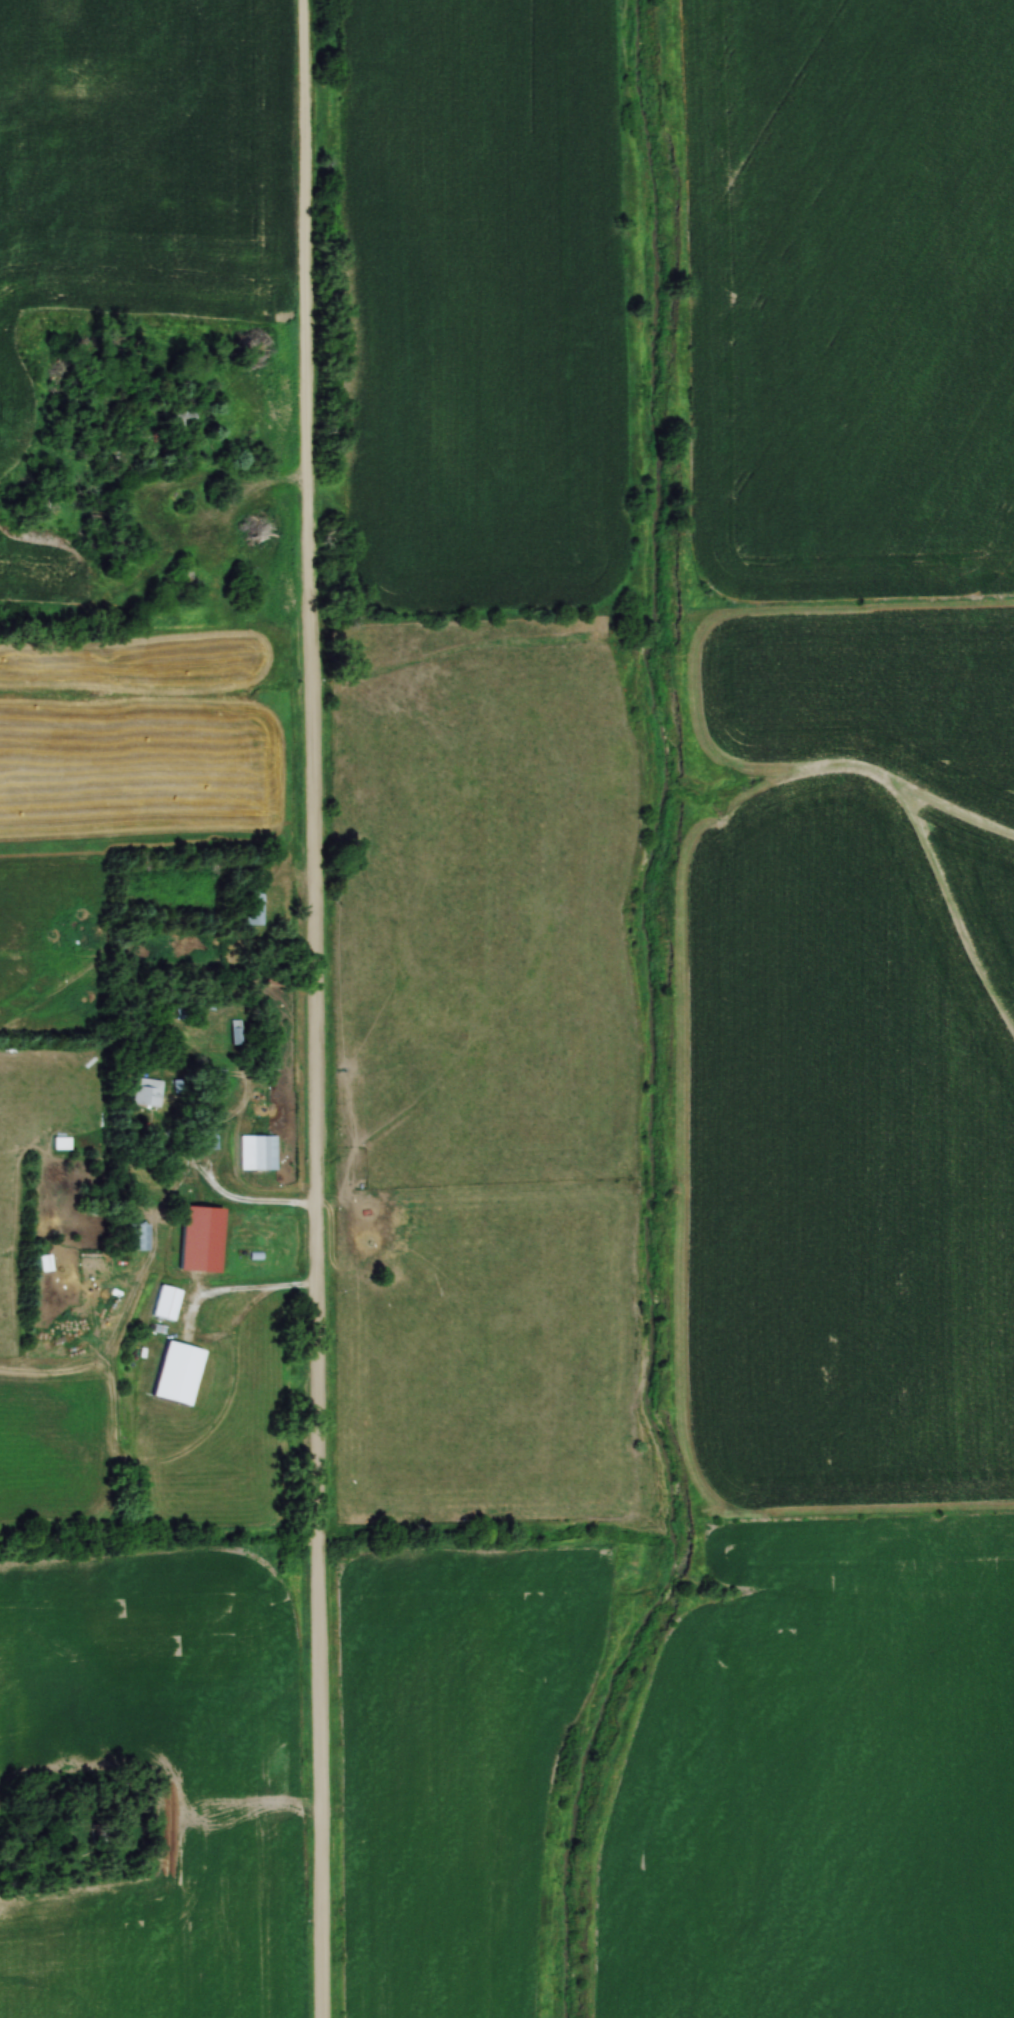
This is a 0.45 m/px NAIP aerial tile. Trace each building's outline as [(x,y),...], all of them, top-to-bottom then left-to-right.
[(245,923),(262,923),(262,887),(245,887),(245,923)] [(231,1041),(239,1041),(239,1019),(231,1019),(231,1041)] [(157,1106),(161,1079),(135,1075),(130,1102),(157,1106)] [(275,1168),(275,1133),(240,1133),(240,1168),(275,1168)] [(70,1135),(52,1135),(52,1148),(70,1148),(70,1135)] [(128,1249),(146,1249),(146,1221),(128,1221),(128,1249)] [(181,1289),(160,1283),(151,1314),(172,1320),(181,1289)] [(189,1404),(202,1348),(165,1339),(152,1395),(189,1404)]
